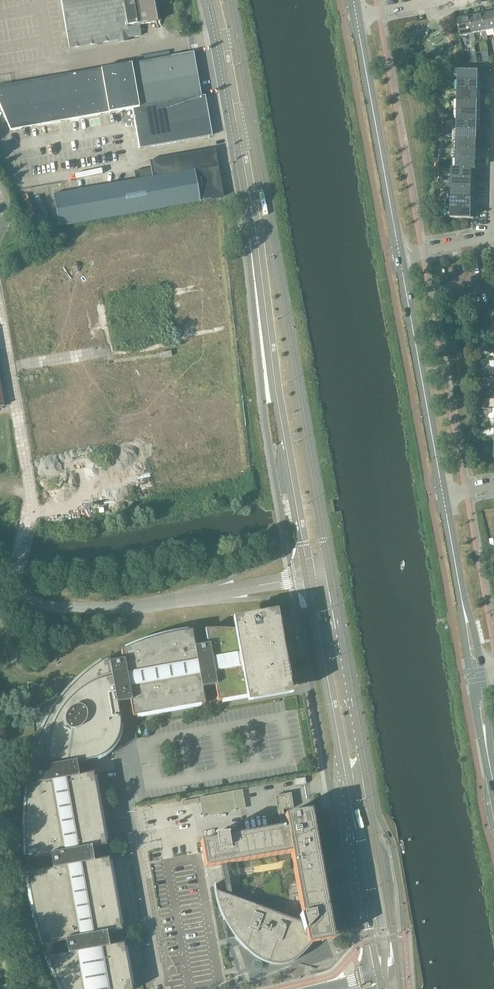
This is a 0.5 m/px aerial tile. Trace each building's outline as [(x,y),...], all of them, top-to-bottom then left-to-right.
[(69,48),(118,40),(128,38),(141,36),(139,25),(159,22),(155,0),(60,0),(69,48)] [(481,15),(485,32),(486,32),(493,30),(493,33),(493,15),(493,13),(481,15)] [(485,32),(481,15),(469,17),(472,34),(474,34),(481,33),(483,41),(488,41),(486,32),(485,32)] [(472,34),(469,17),(457,20),(460,37),(469,35),(471,44),(475,43),(474,34),(472,34)] [(139,149),(208,137),(206,122),(209,121),(207,111),(204,112),(201,97),(197,97),(190,54),(72,75),(0,88),(0,109),(10,131),(132,109),(139,149)] [(457,71),(457,81),(481,82),(481,71),(457,71)] [(457,81),(457,91),(480,91),(481,82),(457,81)] [(457,91),(457,101),(480,101),(480,91),(457,91)] [(457,110),(480,111),(480,101),(457,101),(457,110)] [(457,110),(456,120),(480,121),(480,111),(457,110)] [(456,130),(480,130),(480,121),(456,120),(456,130)] [(456,130),(456,140),(479,140),(480,130),(456,130)] [(456,149),(479,150),(479,140),(456,140),(456,149)] [(479,160),(479,150),(456,149),(455,149),(455,159),(479,160)] [(53,196),(58,227),(219,198),(216,181),(219,181),(217,166),(214,167),(211,150),(149,161),(150,169),(134,172),(135,181),(53,196)] [(455,159),(455,169),(475,169),(475,170),(479,170),(479,160),(455,159)] [(451,169),(451,179),(474,179),(475,170),(475,169),(455,169),(451,169)] [(451,179),(451,189),(474,189),(474,179),(451,179)] [(474,189),(451,189),(451,199),(474,199),(474,189)] [(451,199),(450,208),(474,209),(474,199),(451,199)] [(474,209),(450,208),(450,219),(473,219),(474,209)] [(168,573),(159,575),(161,584),(169,583),(168,573)] [(24,827),(24,828),(24,829),(24,830),(24,831),(24,832),(24,833),(24,834),(24,835),(24,836),(24,837),(24,838),(24,839),(24,840),(24,841),(24,842),(25,842),(25,843),(25,844),(25,845),(25,846),(25,847),(25,848),(25,849),(25,850),(25,851),(25,852),(25,853),(25,854),(25,855),(25,856),(25,857),(25,858),(25,859),(25,860),(26,860),(50,856),(52,869),(27,873),(27,874),(27,875),(27,876),(27,877),(27,878),(28,879),(28,880),(28,881),(28,882),(28,883),(28,884),(28,885),(28,886),(29,886),(29,887),(29,888),(29,889),(29,890),(29,891),(29,892),(30,893),(30,894),(30,895),(30,896),(30,897),(30,898),(31,898),(31,899),(31,900),(31,901),(31,902),(31,903),(32,903),(32,904),(32,905),(32,906),(32,907),(32,908),(33,908),(33,909),(33,910),(33,911),(33,912),(34,913),(34,914),(34,915),(34,916),(34,917),(35,917),(35,918),(35,919),(35,920),(36,921),(36,922),(36,923),(36,924),(37,925),(37,926),(37,927),(37,928),(38,929),(38,930),(38,931),(38,932),(39,932),(39,933),(39,934),(39,935),(40,935),(40,936),(40,937),(40,938),(41,939),(41,940),(41,941),(42,942),(42,943),(42,944),(43,945),(65,941),(67,954),(47,957),(47,958),(47,959),(48,959),(48,960),(48,961),(48,962),(49,962),(49,963),(49,964),(50,965),(50,966),(50,967),(51,967),(51,968),(51,969),(51,970),(52,970),(52,971),(52,972),(53,972),(53,973),(53,974),(54,975),(54,976),(54,977),(55,977),(55,978),(55,979),(56,979),(56,980),(56,981),(57,981),(57,982),(57,983),(57,984),(58,984),(58,985),(58,986),(59,986),(59,987),(59,988),(60,988),(131,988),(123,944),(108,947),(106,934),(121,931),(108,859),(93,861),(90,849),(106,846),(93,775),(93,774),(78,776),(75,764),(89,761),(90,761),(91,761),(92,761),(93,761),(93,760),(94,760),(95,760),(96,760),(96,759),(97,759),(98,759),(98,758),(99,758),(100,758),(100,757),(101,757),(102,757),(102,756),(103,756),(104,756),(104,755),(105,755),(105,754),(106,754),(107,753),(108,752),(109,752),(109,751),(110,751),(110,750),(111,750),(111,749),(112,749),(112,748),(113,747),(113,746),(114,746),(114,745),(115,745),(115,744),(115,743),(116,743),(116,742),(116,741),(117,741),(117,740),(117,739),(118,738),(118,737),(118,736),(119,736),(119,735),(119,734),(119,733),(119,732),(120,732),(120,731),(120,730),(120,729),(120,728),(120,727),(120,726),(120,725),(120,724),(120,723),(120,722),(120,721),(120,720),(120,719),(117,704),(130,702),(132,717),(205,704),(202,689),(215,687),(217,702),(246,697),(247,704),(291,696),(276,612),(232,620),(234,631),(233,631),(232,631),(231,631),(230,631),(229,630),(228,630),(227,630),(226,630),(225,630),(224,630),(223,630),(222,630),(221,630),(220,630),(219,630),(218,630),(217,630),(216,630),(215,630),(214,630),(213,630),(212,630),(211,630),(210,630),(209,630),(208,630),(207,630),(206,630),(205,630),(208,646),(195,648),(192,631),(191,631),(190,631),(189,631),(189,632),(188,632),(187,632),(186,632),(185,632),(184,632),(183,632),(182,632),(182,633),(181,633),(180,633),(179,633),(178,633),(177,633),(176,633),(176,634),(175,634),(174,634),(173,634),(172,634),(171,634),(171,635),(170,635),(169,635),(168,635),(167,635),(166,635),(166,636),(165,636),(164,636),(163,636),(159,637),(158,637),(158,638),(157,638),(156,638),(155,638),(154,639),(153,639),(152,639),(151,639),(151,640),(150,640),(149,640),(148,640),(148,641),(147,641),(146,641),(145,641),(145,642),(144,642),(143,642),(142,642),(142,643),(141,643),(140,643),(139,643),(139,644),(138,644),(137,644),(137,645),(136,645),(135,645),(134,645),(134,646),(133,646),(132,646),(132,647),(131,647),(130,647),(129,648),(128,648),(127,648),(127,649),(126,649),(125,649),(125,650),(124,650),(123,650),(122,651),(121,651),(123,661),(110,663),(109,658),(108,658),(107,658),(107,659),(106,659),(105,660),(104,660),(104,661),(103,661),(102,661),(102,662),(101,662),(101,663),(100,663),(99,663),(99,664),(98,664),(97,665),(96,665),(96,666),(95,666),(95,667),(94,667),(93,668),(92,668),(92,669),(91,669),(90,670),(89,670),(89,671),(88,671),(88,672),(87,672),(87,673),(86,673),(85,674),(84,674),(84,675),(83,675),(83,676),(82,676),(82,677),(81,677),(81,678),(80,678),(79,679),(78,680),(77,681),(76,682),(75,683),(74,683),(74,684),(73,685),(72,685),(72,686),(71,686),(71,687),(70,688),(69,689),(68,690),(68,691),(67,691),(67,692),(66,692),(66,693),(65,693),(65,694),(64,694),(64,695),(63,696),(62,697),(62,698),(61,698),(61,699),(60,699),(60,700),(59,700),(59,701),(58,702),(58,703),(57,703),(57,704),(56,705),(56,706),(55,706),(55,707),(54,708),(54,709),(53,709),(53,710),(52,710),(52,711),(52,712),(51,712),(51,713),(50,714),(50,715),(49,715),(49,716),(49,717),(48,717),(48,718),(48,719),(47,719),(47,720),(46,721),(46,722),(45,722),(45,723),(45,724),(44,724),(44,725),(44,726),(43,726),(43,727),(43,728),(42,729),(42,730),(42,731),(41,731),(41,732),(41,733),(40,733),(40,734),(40,735),(39,735),(39,736),(39,737),(39,738),(38,738),(38,739),(38,740),(37,740),(37,741),(37,742),(37,743),(36,743),(36,744),(36,745),(36,746),(35,746),(35,747),(35,748),(35,749),(34,749),(34,750),(34,751),(34,752),(33,752),(33,753),(33,754),(33,755),(33,756),(32,756),(32,757),(32,758),(32,759),(32,760),(31,760),(31,761),(31,762),(31,763),(31,764),(30,765),(30,766),(30,767),(30,768),(30,769),(29,769),(29,770),(29,771),(29,772),(35,771),(37,784),(27,785),(27,786),(27,787),(27,788),(27,789),(27,790),(26,791),(26,792),(26,793),(26,794),(26,795),(26,796),(26,797),(26,798),(26,799),(26,800),(26,801),(25,801),(25,802),(25,803),(25,804),(25,805),(25,806),(25,807),(25,808),(25,809),(25,810),(25,811),(25,812),(25,813),(25,814),(25,815),(25,816),(25,817),(25,818),(25,819),(24,820),(24,821),(24,822),(24,823),(24,824),(24,825),(24,826),(24,827)] [(227,835),(214,836),(214,837),(215,836),(215,839),(200,842),(201,842),(202,853),(205,868),(218,866),(221,866),(222,874),(223,879),(225,890),(222,888),(217,887),(215,886),(215,885),(214,885),(214,887),(214,889),(214,890),(215,892),(215,894),(215,896),(216,898),(216,900),(217,901),(217,903),(218,905),(218,907),(219,908),(219,910),(220,912),(221,914),(222,915),(222,917),(223,919),(224,920),(228,939),(235,937),(235,938),(237,940),(238,941),(240,943),(241,945),(244,947),(245,949),(246,950),(247,951),(248,952),(249,953),(250,954),(251,955),(252,955),(253,956),(254,957),(255,958),(256,958),(257,959),(258,960),(257,961),(256,961),(255,961),(255,962),(254,962),(253,963),(253,964),(253,965),(253,966),(254,967),(254,968),(255,968),(255,969),(256,969),(257,969),(258,969),(259,969),(260,969),(260,968),(261,968),(261,967),(261,966),(262,965),(262,964),(261,964),(261,963),(261,962),(261,961),(262,962),(263,962),(264,963),(265,963),(266,963),(267,964),(269,964),(271,964),(273,965),(275,965),(278,965),(280,965),(282,965),(284,965),(286,964),(288,964),(290,963),(292,962),(294,961),(296,960),(298,959),(299,957),(301,956),(303,954),(304,953),(306,951),(307,949),(309,948),(310,946),(312,944),(334,940),(332,929),(311,811),(304,813),(285,816),(286,827),(282,827),(280,828),(236,835),(228,837),(227,836),(228,836),(228,835),(227,835)]
